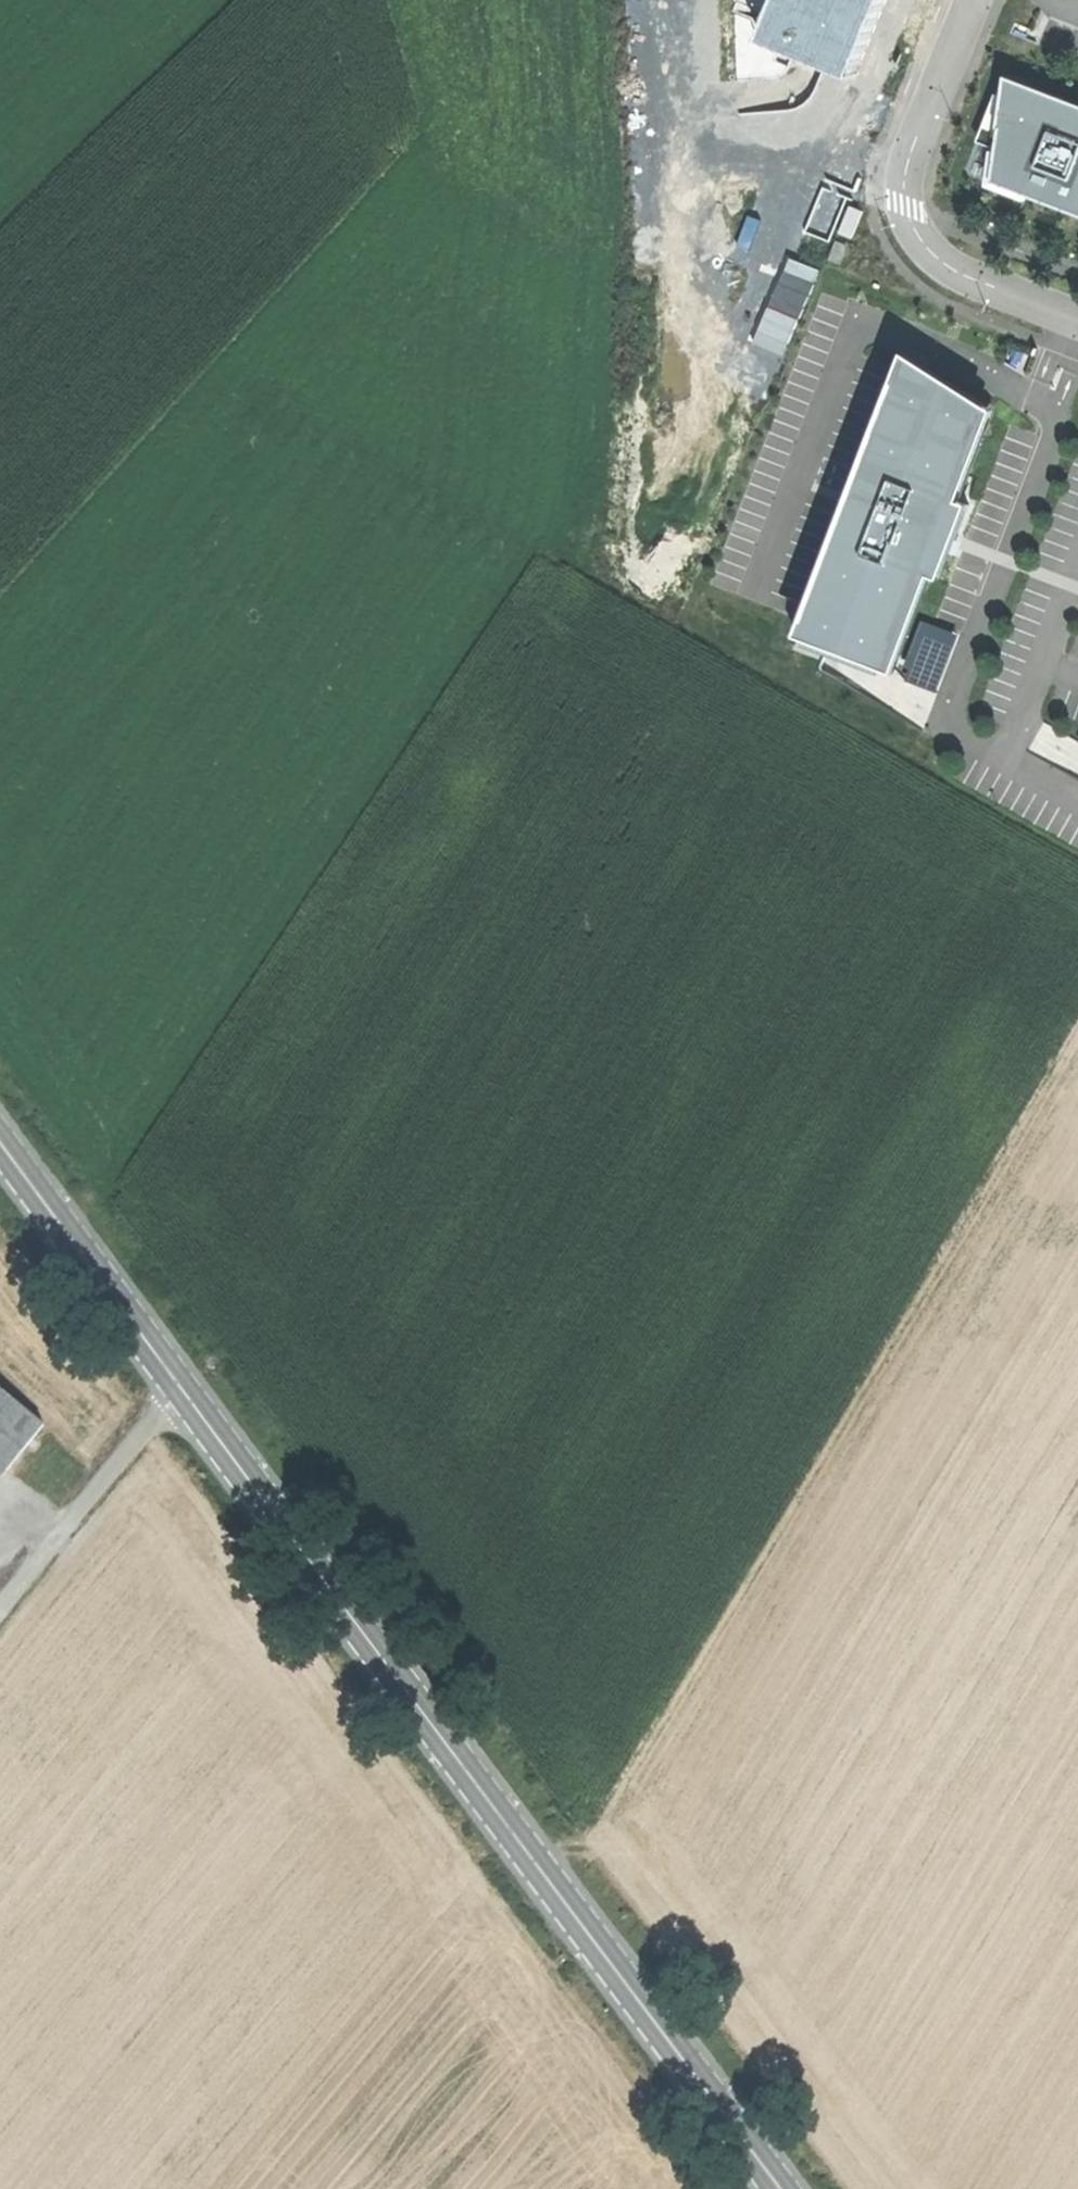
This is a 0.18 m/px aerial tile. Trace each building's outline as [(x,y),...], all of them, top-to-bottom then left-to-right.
[(765,40),(856,76),(887,0),(781,0),(765,40)] [(1012,80),(998,183),(1077,214),(1077,106),(1012,80)] [(1002,415),(913,359),(811,619),(803,640),(901,676),(925,617),(939,579),(948,581),(977,507),(967,504),(1002,415)] [(55,1421),(0,1377),(0,1489),(55,1421)]
